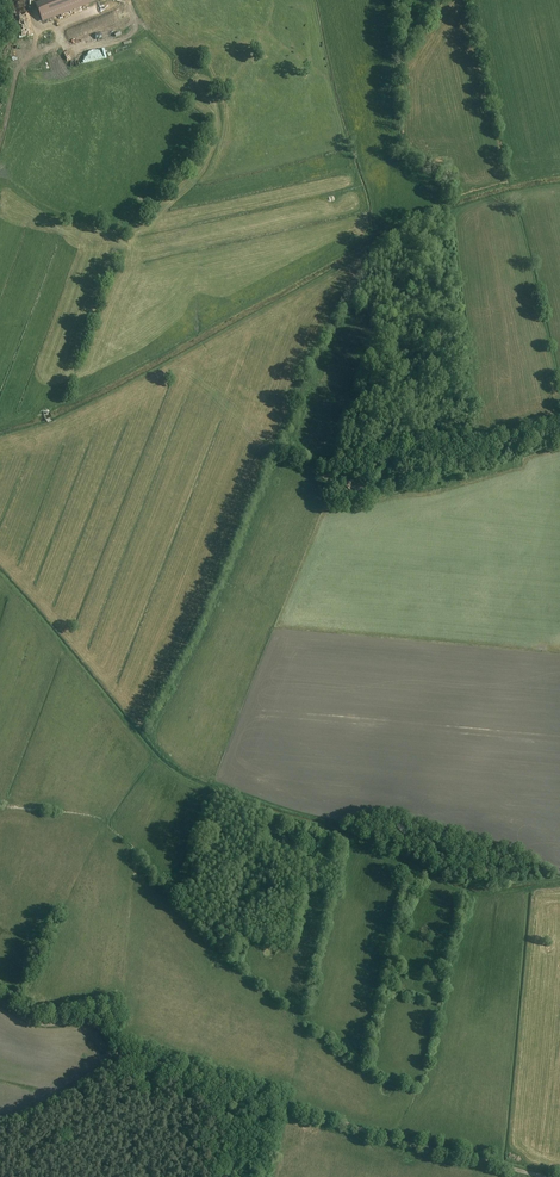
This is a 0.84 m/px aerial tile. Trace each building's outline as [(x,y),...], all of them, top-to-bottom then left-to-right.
[(35,4),(42,21),(96,0),(45,0),(35,4)]
